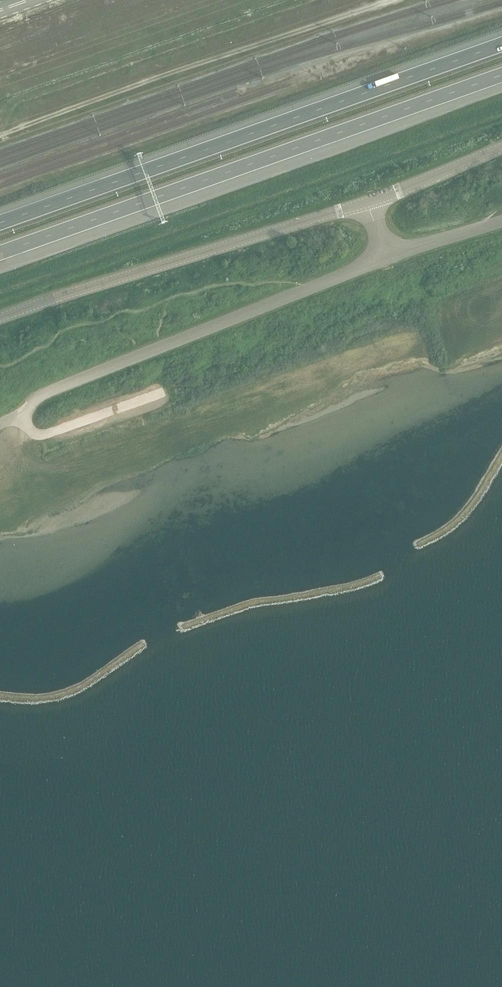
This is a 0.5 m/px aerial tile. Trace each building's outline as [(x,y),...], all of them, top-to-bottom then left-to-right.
[(420,352),(421,360),(428,359),(427,351),(420,352)]
